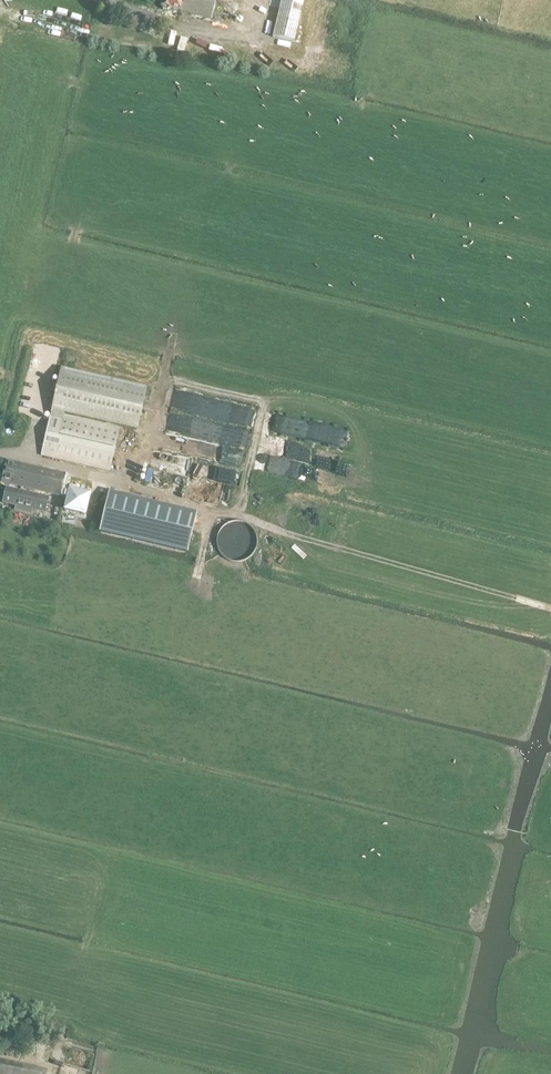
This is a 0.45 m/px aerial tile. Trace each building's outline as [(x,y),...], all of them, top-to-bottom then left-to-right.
[(179,12),(212,20),(217,0),(163,0),(161,7),(163,11),(168,12),(170,10),(179,12)] [(262,15),(302,24),(307,0),(265,0),(262,15)] [(203,31),(198,53),(290,75),(295,53),(203,31)] [(62,369),(51,417),(63,420),(64,415),(65,413),(137,430),(147,389),(62,369)] [(120,428),(64,415),(63,420),(51,417),(41,456),(110,471),(120,428)] [(187,418),(183,432),(213,440),(216,426),(187,418)] [(3,482),(6,483),(60,495),(64,475),(7,461),(3,482)] [(23,512),(27,493),(6,489),(3,502),(16,506),(15,510),(23,512)] [(85,514),(89,495),(70,490),(65,510),(85,514)] [(48,498),(27,493),(23,512),(31,514),(32,509),(45,512),(48,498)] [(192,532),(197,514),(196,514),(158,505),(137,499),(109,493),(100,531),(100,532),(187,553),(192,532)] [(259,541),(259,539),(259,535),(258,531),(256,528),(253,525),(250,522),(246,521),(243,519),(239,519),(235,519),(231,520),(227,522),(224,525),(222,528),(220,531),(218,535),(218,539),(218,543),(219,546),(220,550),(223,553),(226,556),(229,558),(233,560),(236,561),(240,561),(244,560),(248,558),(251,556),(254,554),(256,551),(257,550),(258,547),(259,543),(259,541)] [(13,1051),(13,1050),(27,1054),(31,1040),(17,1036),(0,1032),(0,1047),(13,1051)] [(0,1061),(0,1073),(47,1073),(48,1072),(0,1061)]
